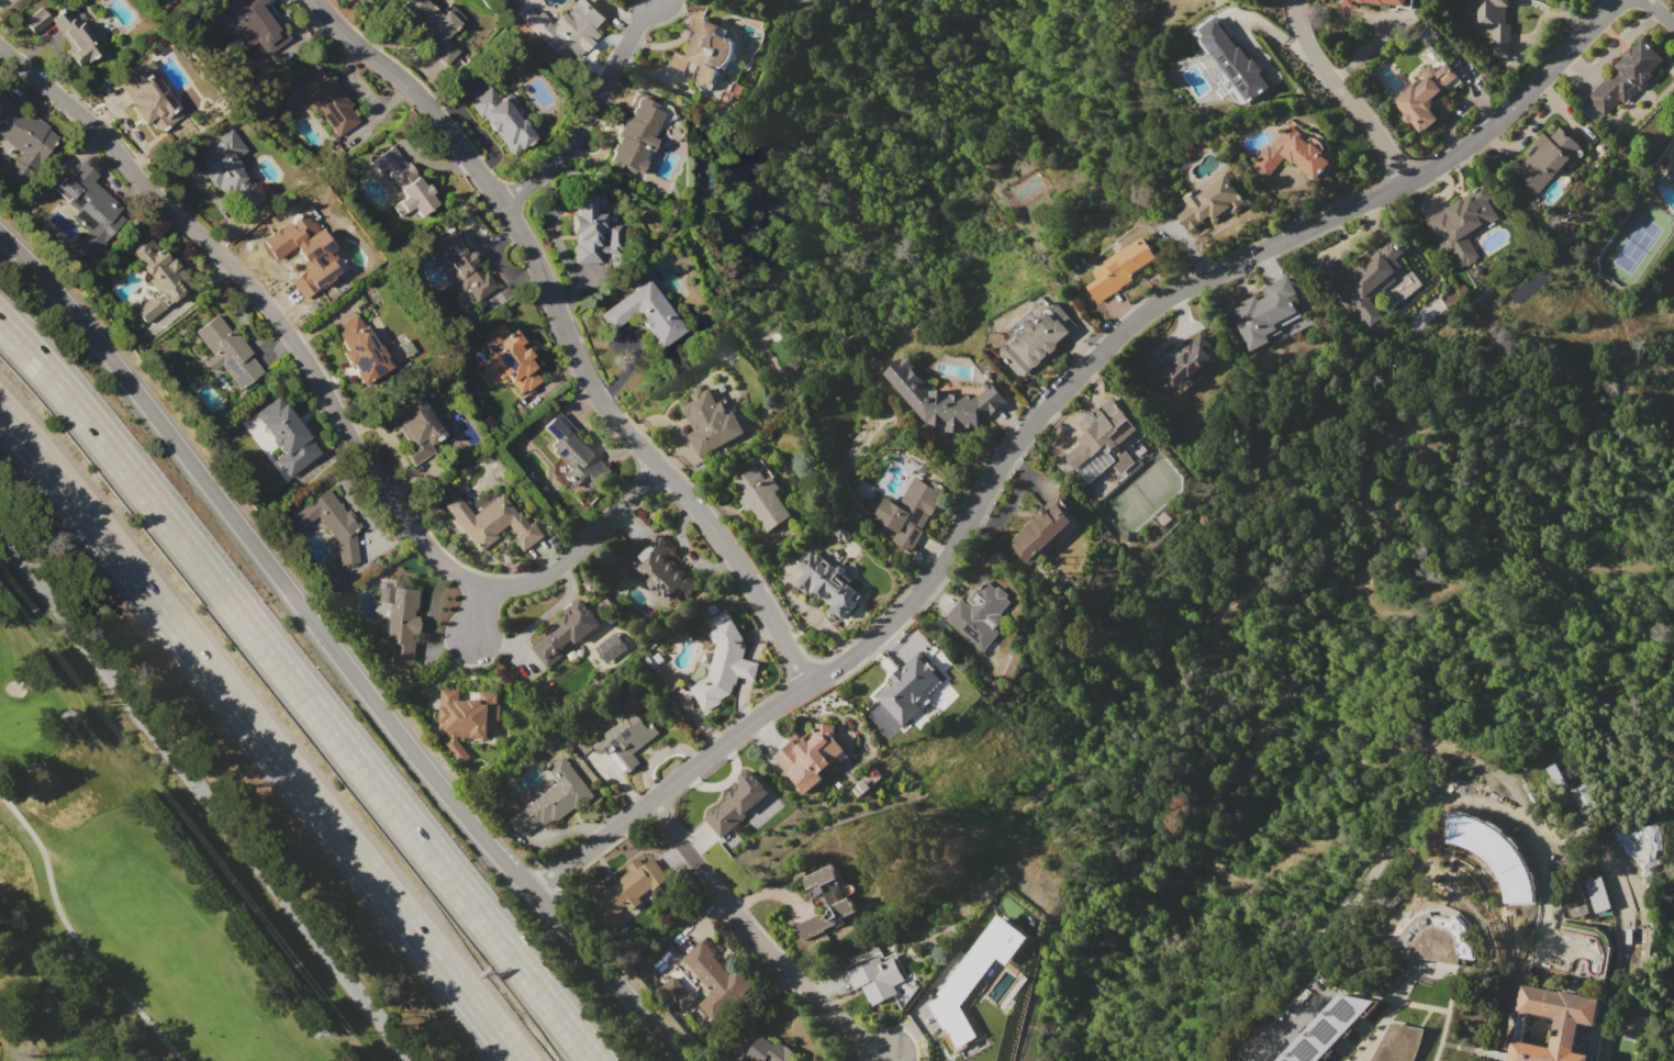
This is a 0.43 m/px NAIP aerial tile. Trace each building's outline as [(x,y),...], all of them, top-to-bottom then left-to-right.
[(173,0),(156,0),(164,10),(175,2),(173,0)] [(222,1),(223,0),(260,0),(261,2),(257,5),(274,27),(278,24),(288,37),(267,54),(248,30),(245,32),(222,1)] [(392,15),(408,0),(425,0),(439,15),(445,10),(459,23),(445,37),(458,51),(443,66),(392,15)] [(565,15),(580,0),(587,0),(606,20),(594,31),(599,35),(577,57),(565,45),(555,54),(520,18),(529,9),(535,14),(539,10),(548,19),(546,21),(553,27),(555,24),(553,22),(562,13),(565,15)] [(1358,2),(1358,0),(1413,0),(1411,9),(1398,7),(1397,9),(1388,8),(1388,3),(1384,2),(1384,4),(1364,1),(1364,3),(1358,2)] [(1467,7),(1467,0),(1509,0),(1509,7),(1506,7),(1506,23),(1511,23),(1510,57),(1489,57),(1489,31),(1477,31),(1478,7),(1467,7)] [(22,21),(42,7),(47,15),(52,12),(54,14),(62,9),(69,20),(72,16),(78,24),(81,21),(94,37),(92,38),(101,51),(85,62),(85,60),(77,66),(66,51),(70,48),(49,20),(31,34),(22,21)] [(668,67),(676,52),(687,56),(698,31),(694,30),(700,16),(727,29),(724,35),(730,37),(730,40),(733,41),(734,45),(733,48),(732,53),(729,58),(726,64),(722,68),(718,66),(717,69),(718,69),(712,83),(714,83),(712,88),(710,89),(706,89),(703,89),(700,87),(698,85),(696,81),(698,79),(684,74),(683,74),(668,67)] [(1218,16),(1250,60),(1253,58),(1262,70),(1259,72),(1270,87),(1248,103),(1245,103),(1240,103),(1238,102),(1236,101),(1229,93),(1227,94),(1218,83),(1221,80),(1217,75),(1223,71),(1209,54),(1208,55),(1193,34),(1218,16)] [(1605,116),(1586,97),(1605,79),(1606,81),(1618,69),(1615,66),(1625,56),(1622,55),(1632,45),(1633,46),(1643,36),(1669,64),(1641,90),(1640,89),(1623,103),(1621,101),(1605,116)] [(115,81),(148,57),(155,66),(149,69),(182,114),(157,133),(148,121),(142,125),(129,108),(133,104),(115,81)] [(1393,100),(1414,82),(1417,86),(1425,79),(1420,72),(1430,65),(1436,71),(1447,63),(1458,76),(1457,76),(1461,81),(1449,91),(1446,87),(1432,97),(1431,110),(1438,119),(1421,133),(1393,100)] [(274,98),(316,65),(322,72),(325,70),(336,85),(335,85),(345,98),(350,105),(348,108),(359,122),(338,137),(317,110),(313,113),(301,98),(283,111),(274,98)] [(467,102),(489,85),(499,98),(502,96),(503,97),(507,93),(509,94),(511,94),(514,100),(513,102),(515,104),(510,108),(518,120),(520,119),(523,119),(525,123),(525,125),(526,127),(528,126),(536,136),(512,156),(510,153),(507,154),(503,148),(505,147),(493,132),(491,133),(483,123),(486,122),(481,115),(478,118),(467,102)] [(637,91),(654,99),(652,102),(658,104),(662,103),(673,109),(671,113),(673,119),(679,116),(680,122),(677,123),(680,125),(681,129),(682,133),(681,136),(679,139),(674,141),(671,142),(667,139),(663,129),(661,127),(660,131),(656,129),(651,137),(656,139),(650,153),(646,150),(641,159),(640,159),(633,176),(622,170),(623,167),(609,160),(613,150),(612,150),(615,143),(616,144),(620,137),(616,135),(625,116),(628,118),(632,112),(628,110),(637,91)] [(18,190),(0,176),(19,152),(0,137),(0,95),(26,115),(30,112),(48,126),(46,129),(58,137),(18,190)] [(1265,180),(1250,167),(1268,144),(1271,147),(1290,123),(1297,130),(1296,132),(1310,144),(1313,142),(1325,152),(1323,155),(1331,161),(1317,179),(1303,168),(1302,169),(1294,163),(1293,165),(1284,157),(1265,180)] [(1534,198),(1519,185),(1522,181),(1515,174),(1527,159),(1522,155),(1543,132),(1550,137),(1560,126),(1582,145),(1534,198)] [(196,153),(230,127),(245,150),(235,158),(241,167),(238,168),(249,183),(252,181),(264,198),(237,217),(208,178),(205,180),(199,171),(205,166),(196,153)] [(369,161),(390,146),(403,164),(405,161),(423,185),(425,182),(432,191),(429,193),(436,204),(417,217),(411,209),(399,217),(391,206),(404,197),(384,170),(379,175),(369,161)] [(51,188),(64,175),(67,178),(81,161),(99,177),(94,182),(122,208),(116,213),(124,220),(88,259),(74,246),(87,231),(70,216),(76,211),(51,188)] [(1665,171),(1673,166),(1673,185),(1665,171)] [(1223,169),(1248,203),(1234,214),(1230,210),(1213,223),(1208,216),(1205,220),(1206,222),(1188,235),(1172,213),(1186,203),(1182,198),(1196,187),(1197,188),(1223,169)] [(1499,217),(1467,237),(1481,258),(1467,266),(1466,264),(1461,267),(1449,248),(1444,252),(1425,219),(1448,204),(1449,205),(1484,183),(1493,197),(1488,200),(1499,217)] [(574,196),(592,194),(592,196),(601,196),(601,198),(602,198),(602,204),(601,204),(601,208),(592,208),(593,213),(602,213),(602,221),(603,221),(604,225),(618,225),(620,254),(600,254),(600,264),(574,265),(574,244),(576,244),(576,241),(574,241),(574,235),(569,235),(569,225),(571,225),(571,214),(574,214),(574,196)] [(310,259),(306,255),(302,257),(293,244),(287,248),(288,250),(275,259),(261,241),(271,234),(270,233),(277,227),(278,228),(293,219),(291,216),(305,206),(313,216),(315,215),(321,223),(319,225),(323,232),(324,231),(349,267),(348,275),(343,273),(334,279),(327,278),(320,283),(321,286),(303,299),(290,280),(303,270),(305,272),(306,263),(309,263),(310,259)] [(433,244),(450,230),(461,243),(459,244),(466,253),(471,248),(478,257),(475,259),(478,264),(475,266),(481,273),(484,271),(495,286),(476,301),(465,288),(462,290),(448,272),(453,269),(433,244)] [(1098,303),(1086,287),(1098,279),(1092,270),(1105,261),(1104,260),(1140,236),(1147,245),(1148,243),(1154,252),(1156,252),(1160,258),(1151,264),(1151,263),(1131,276),(1134,279),(1120,288),(1098,303)] [(133,309),(155,291),(146,280),(149,278),(130,253),(149,237),(154,244),(154,248),(156,252),(161,246),(171,258),(172,257),(176,258),(178,259),(179,261),(179,265),(190,278),(186,281),(191,288),(144,324),(142,321),(137,324),(129,314),(134,310),(133,309)] [(1371,326),(1364,319),(1361,321),(1332,286),(1365,259),(1379,249),(1392,239),(1402,253),(1395,258),(1402,267),(1393,273),(1397,278),(1384,289),(1383,288),(1369,299),(1383,317),(1371,326)] [(1228,308),(1256,293),(1259,300),(1269,294),(1265,288),(1288,276),(1298,294),(1293,298),(1297,305),(1298,304),(1304,314),(1308,312),(1314,323),(1293,334),(1287,324),(1281,327),(1283,332),(1271,338),(1272,340),(1251,351),(1228,308)] [(599,314),(646,279),(684,331),(660,349),(634,314),(611,331),(599,314)] [(1000,347),(1004,342),(1011,344),(1027,330),(1027,325),(1031,321),(1036,320),(1037,306),(1042,301),(1058,302),(1078,325),(1058,343),(1060,345),(1033,370),(1030,368),(1019,378),(998,356),(1000,347)] [(361,384),(354,372),(355,371),(350,364),(349,365),(341,353),(345,349),(338,340),(342,338),(335,327),(357,313),(376,342),(377,342),(392,366),(361,384)] [(192,333),(216,314),(228,330),(232,327),(252,353),(248,355),(261,371),(238,389),(220,366),(212,371),(203,360),(210,355),(192,333)] [(481,344),(491,336),(488,333),(501,323),(509,332),(513,328),(523,340),(517,346),(521,349),(524,347),(531,356),(527,358),(534,367),(532,369),(540,380),(522,394),(505,375),(500,379),(492,370),(494,368),(487,358),(490,356),(481,344)] [(1171,399),(1156,380),(1148,388),(1129,367),(1149,348),(1165,366),(1182,350),(1181,348),(1191,339),(1193,342),(1202,334),(1213,346),(1210,348),(1212,349),(1212,350),(1213,351),(1209,355),(1214,359),(1214,364),(1195,380),(1195,381),(1181,394),(1179,391),(1171,399)] [(884,371),(906,356),(933,391),(978,395),(985,389),(982,384),(990,379),(1007,403),(963,435),(946,432),(941,424),(935,428),(929,422),(925,426),(884,371)] [(785,365),(792,359),(799,367),(792,371),(785,365)] [(680,404),(692,398),(691,393),(702,388),(704,391),(710,388),(718,402),(722,401),(728,412),(734,410),(746,432),(699,457),(687,435),(694,431),(680,404)] [(252,413),(276,394),(319,454),(287,478),(274,460),(282,454),(276,446),(274,447),(267,439),(269,437),(252,413)] [(379,413),(403,398),(406,402),(417,394),(444,435),(429,444),(435,453),(413,466),(402,448),(409,445),(394,423),(388,427),(379,413)] [(1087,483),(1062,454),(1078,440),(1076,439),(1085,432),(1082,427),(1100,412),(1097,409),(1112,397),(1130,418),(1129,418),(1138,428),(1111,454),(1115,459),(1087,483)] [(539,427),(556,411),(594,450),(589,456),(596,464),(602,459),(612,470),(593,488),(587,480),(576,490),(560,473),(566,468),(548,449),(555,444),(539,427)] [(739,501),(743,499),(730,481),(756,465),(765,479),(770,474),(780,489),(777,491),(792,514),(766,532),(750,509),(746,512),(739,501)] [(874,516),(886,498),(899,505),(916,477),(930,485),(934,479),(947,488),(922,529),(924,530),(908,554),(886,540),(892,533),(884,528),(886,524),(874,516)] [(354,532),(357,562),(339,565),(336,544),(316,516),(292,534),(283,521),(327,489),(344,512),(347,510),(360,526),(354,532)] [(443,505),(457,494),(472,514),(500,493),(515,513),(518,511),(528,523),(533,520),(545,535),(524,551),(512,535),(513,534),(506,524),(494,533),(498,536),(478,551),(443,505)] [(1028,566),(1009,546),(1014,541),(1011,539),(1020,529),(1020,528),(1034,516),(1035,518),(1040,514),(1039,513),(1040,511),(1040,510),(1042,509),(1045,509),(1046,509),(1059,496),(1070,509),(1067,511),(1075,520),(1058,536),(1059,537),(1028,566)] [(833,534),(842,525),(851,536),(845,541),(842,538),(839,541),(833,534)] [(628,560),(658,533),(671,547),(667,552),(698,584),(672,607),(628,560)] [(794,584),(804,572),(797,567),(811,551),(815,555),(817,551),(835,565),(836,563),(839,567),(839,566),(841,566),(842,566),(844,567),(844,568),(845,569),(844,570),(841,573),(850,581),(848,583),(861,593),(856,601),(858,602),(849,613),(848,612),(842,618),(839,616),(836,621),(833,618),(830,618),(827,616),(827,614),(825,612),(830,604),(822,596),(822,597),(812,591),(810,593),(808,592),(807,595),(794,584)] [(381,578),(422,581),(418,614),(424,615),(422,635),(416,635),(413,668),(386,666),(391,604),(379,602),(381,578)] [(942,619),(960,597),(963,601),(976,585),(980,589),(986,581),(995,588),(997,585),(1008,595),(1006,597),(1009,601),(1000,613),(1004,616),(994,628),(998,630),(982,651),(942,619)] [(532,647),(561,625),(557,619),(572,608),(570,606),(581,599),(601,625),(576,644),(574,643),(561,651),(563,655),(547,667),(532,647)] [(706,621),(725,610),(744,637),(741,644),(746,645),(743,659),(759,663),(755,680),(738,675),(736,684),(733,684),(729,694),(719,700),(722,703),(704,713),(703,710),(689,688),(707,675),(717,640),(714,643),(708,633),(712,630),(706,621)] [(595,647),(616,632),(628,647),(607,662),(595,647)] [(874,708),(885,699),(879,692),(920,652),(934,667),(929,671),(938,681),(915,703),(920,710),(896,731),(874,708)] [(453,738),(446,737),(446,730),(439,730),(442,689),(460,689),(459,700),(468,700),(479,700),(480,690),(496,691),(496,696),(499,696),(499,704),(500,704),(500,719),(496,719),(495,731),(489,730),(489,739),(457,738),(472,757),(461,764),(445,744),(453,738)] [(592,746),(601,739),(603,741),(607,738),(604,734),(617,723),(615,719),(624,713),(626,716),(636,710),(656,736),(634,752),(640,762),(635,767),(636,769),(630,773),(629,772),(624,775),(605,750),(600,755),(592,746)] [(771,756),(792,738),(796,742),(814,727),(815,723),(835,725),(833,735),(846,750),(821,772),(825,777),(804,794),(771,756)] [(505,823),(558,783),(546,767),(563,753),(593,793),(546,828),(542,823),(518,840),(505,823)] [(704,817),(708,813),(707,812),(713,806),(714,807),(727,796),(726,795),(733,790),(730,788),(736,782),(738,784),(740,782),(737,778),(740,775),(738,774),(744,770),(745,771),(748,769),(769,792),(745,813),(747,816),(722,838),(704,817)] [(1595,810),(1588,782),(1569,787),(1577,815),(1595,810)] [(588,896),(600,886),(603,891),(629,870),(626,867),(648,850),(670,879),(654,892),(650,887),(638,896),(643,902),(630,911),(628,907),(607,923),(588,896)] [(801,878),(834,863),(844,887),(852,883),(855,890),(847,894),(855,911),(834,919),(836,924),(799,941),(792,927),(817,915),(817,917),(827,913),(818,895),(810,898),(801,878)] [(1585,881),(1600,876),(1610,908),(1595,913),(1585,881)] [(1588,913),(1565,919),(1555,887),(1577,880),(1588,913)] [(1429,911),(1414,917),(1400,930),(1396,943),(1409,948),(1407,956),(1458,964),(1460,952),(1454,936),(1446,927),(1433,924),(1429,911)] [(937,995),(938,997),(927,1002),(939,1026),(948,1032),(955,1047),(975,1037),(960,1006),(994,956),(1006,965),(1027,935),(994,913),(937,995)] [(682,958),(702,940),(715,954),(713,956),(728,974),(740,963),(756,981),(710,1020),(695,1004),(711,991),(682,958)] [(847,972),(881,957),(883,962),(894,958),(904,980),(894,985),(897,994),(871,1006),(861,985),(853,989),(847,972)] [(660,986),(681,1009),(694,998),(672,975),(660,986)] [(1589,1053),(1588,1060),(1506,1060),(1519,983),(1602,997),(1597,1026),(1581,1023),(1575,1051),(1589,1053)] [(1375,1001),(1318,1060),(1277,1060),(1340,994),(1375,1001)] [(1392,1023),(1371,1060),(1413,1060),(1417,1052),(1424,1028),(1392,1023)] [(780,1038),(807,1060),(751,1060),(745,1056),(762,1035),(773,1045),(780,1038)]
